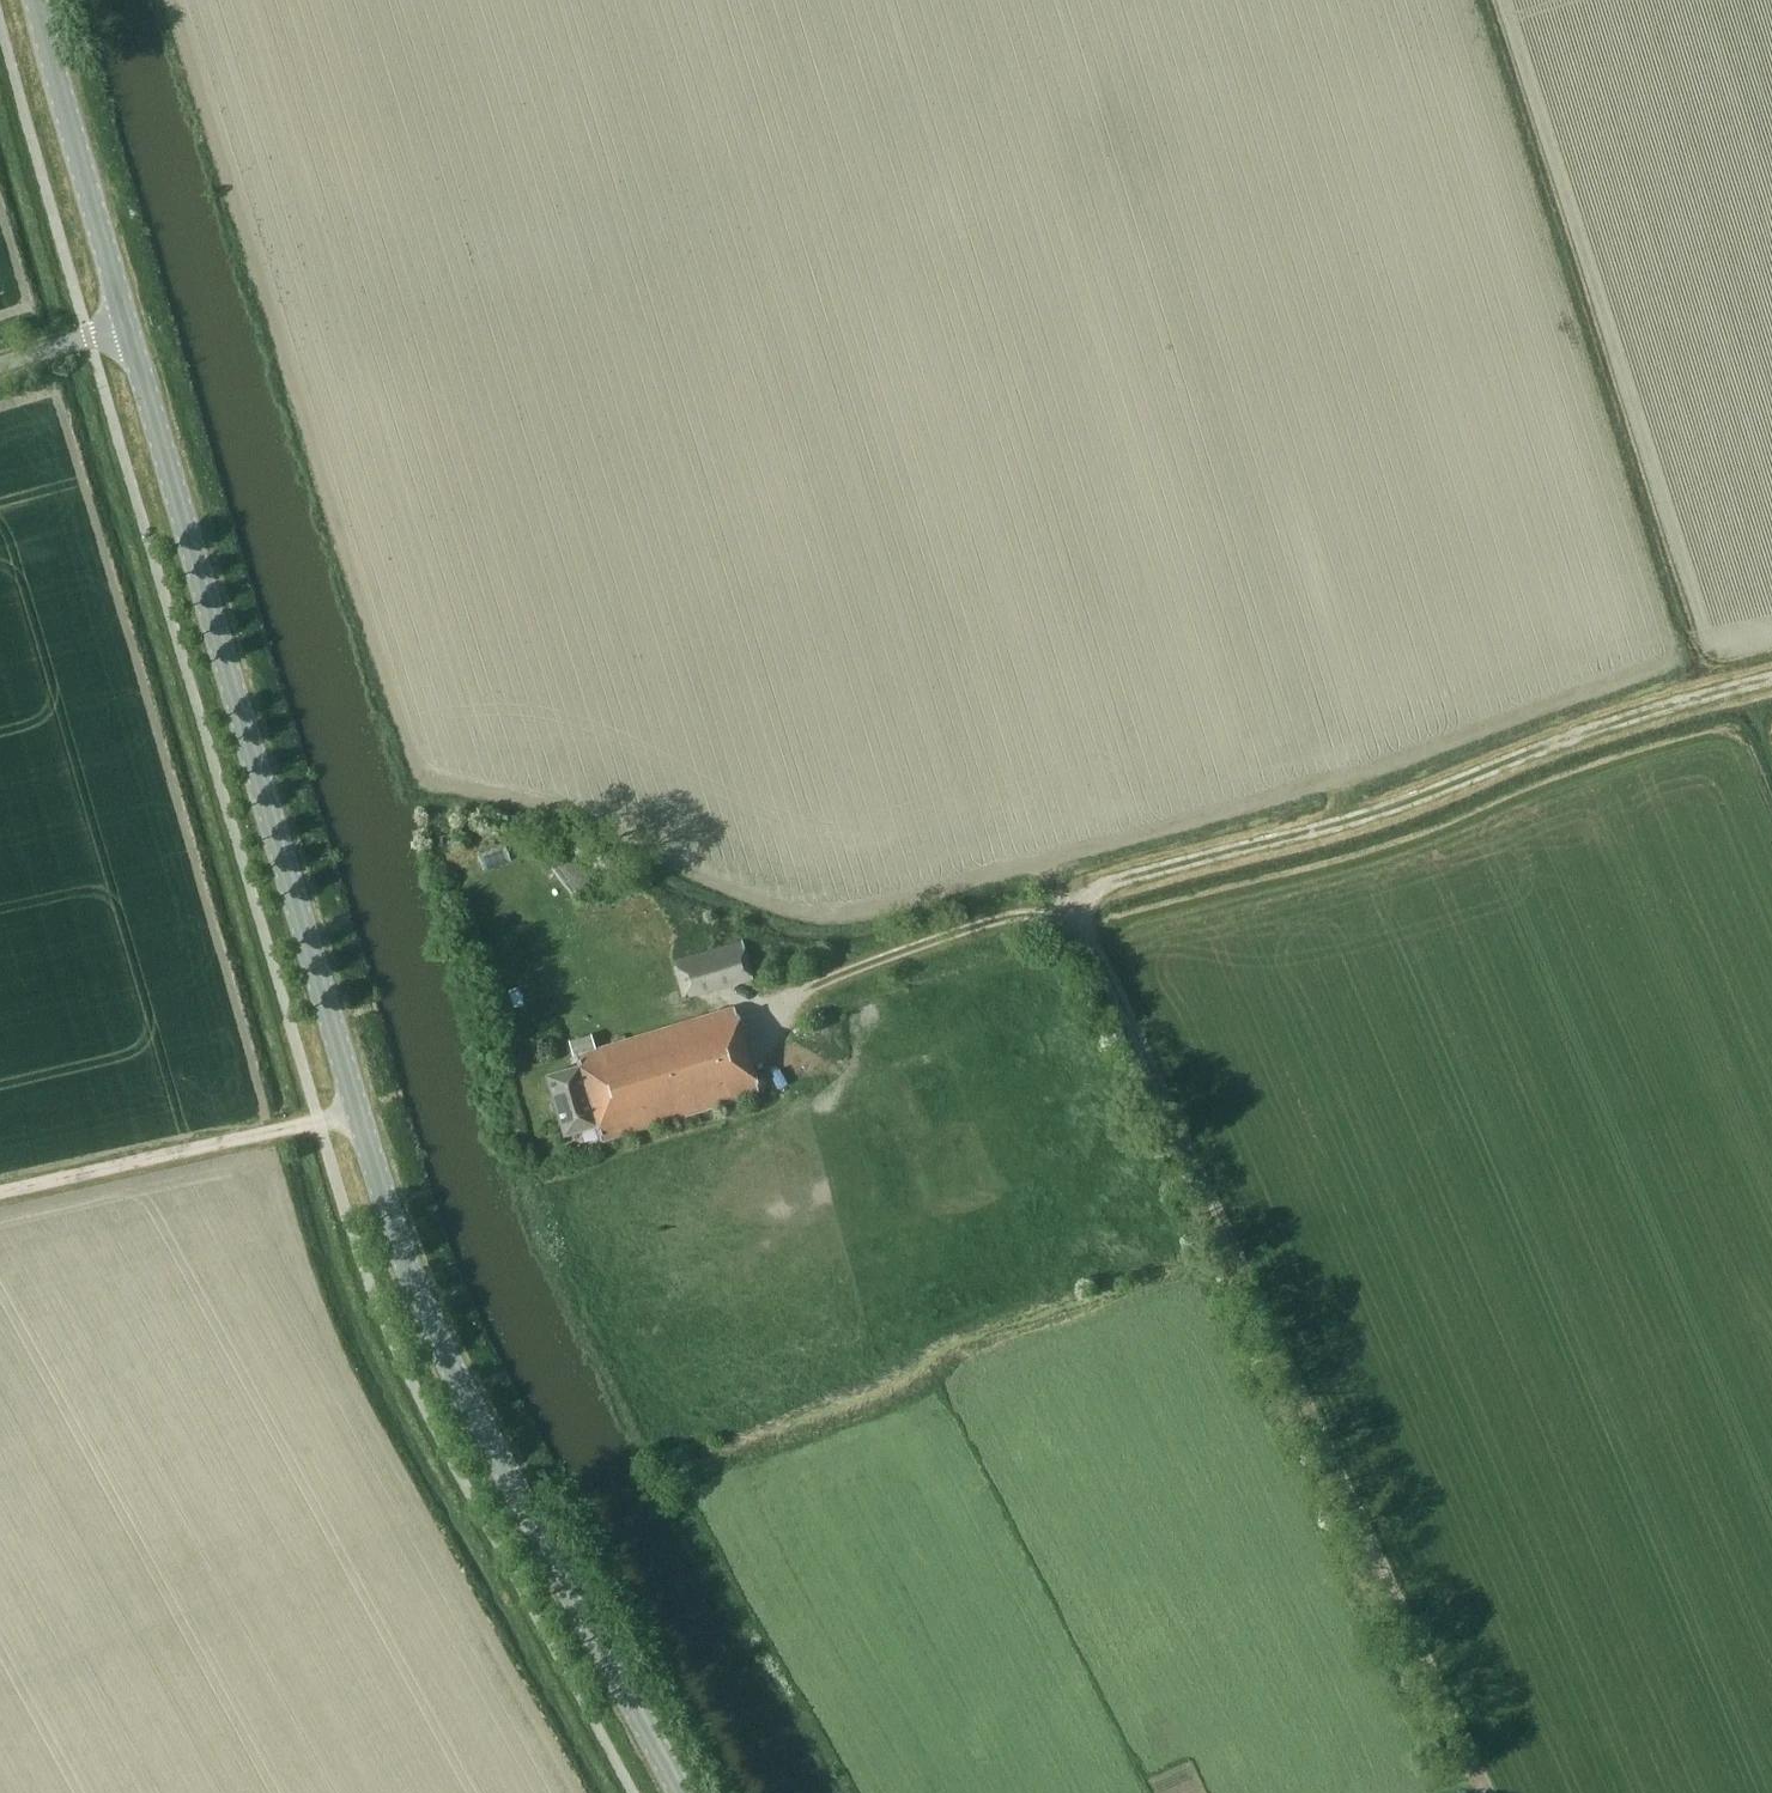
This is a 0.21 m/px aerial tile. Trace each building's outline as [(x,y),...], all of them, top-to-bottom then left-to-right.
[(591,881),(571,854),(553,867),(573,894),(591,881)] [(673,962),(685,1002),(754,982),(743,942),(673,962)] [(598,1128),(603,1142),(758,1095),(733,1009),(597,1049),(573,1056),(576,1069),(547,1077),(564,1136),(598,1128)] [(573,1056),(597,1049),(593,1034),(568,1042),(573,1056)] [(1193,1763),(1155,1782),(1160,1792),(1208,1792),(1193,1763)]
